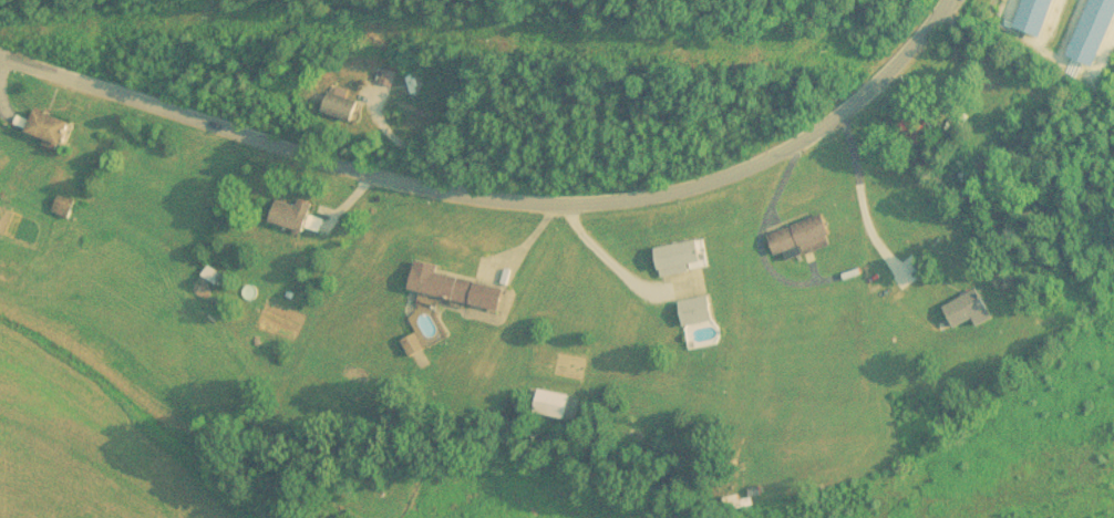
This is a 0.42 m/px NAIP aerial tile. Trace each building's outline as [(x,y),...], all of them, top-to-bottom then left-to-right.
[(1045,39),(1056,0),(1026,0),(1017,31),(1045,39)] [(1069,57),(1097,68),(1113,22),(1113,0),(1091,0),(1069,57)] [(360,103),(328,93),(321,114),(353,124),(360,103)] [(41,147),(59,152),(67,123),(31,112),(24,136),(43,141),(41,147)] [(67,219),(74,203),(59,196),(51,212),(67,219)] [(268,223),(302,234),(311,205),(296,200),(294,207),(274,201),(268,223)] [(773,255),(783,252),(785,259),(830,244),(821,215),(766,233),(773,255)] [(659,276),(687,272),(686,264),(700,261),(697,240),(654,246),(659,276)] [(498,309),(503,288),(435,273),(436,266),(414,261),(408,290),(498,309)] [(943,305),(954,327),(972,318),(977,327),(993,318),(977,288),(943,305)] [(677,301),(683,326),(713,320),(707,294),(677,301)] [(532,411),(563,419),(569,396),(538,388),(532,411)]
